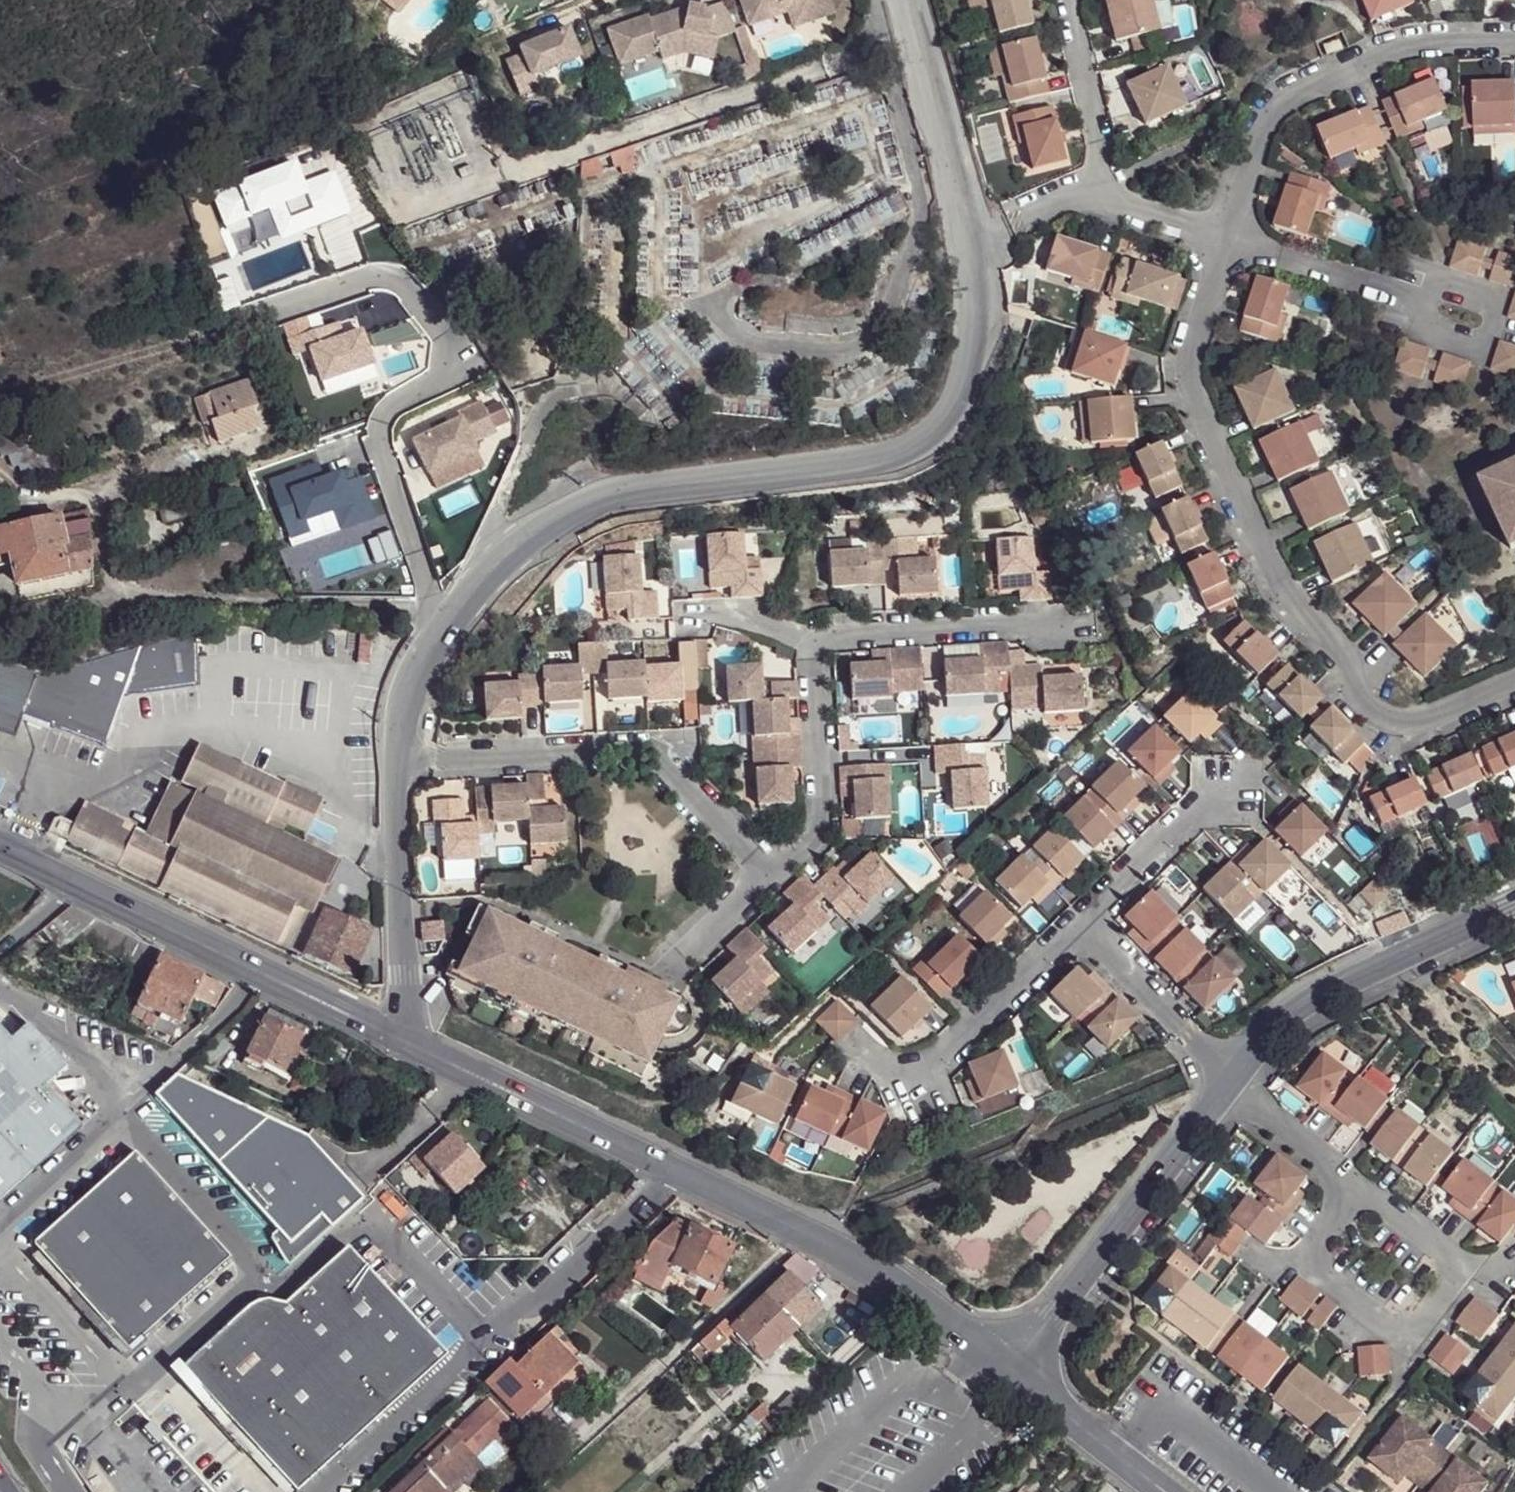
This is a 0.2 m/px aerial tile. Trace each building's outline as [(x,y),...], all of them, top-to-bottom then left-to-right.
[(399,13),(409,0),(383,0),(399,13)] [(506,10),(513,4),(517,0),(497,0),(506,10)] [(513,4),(519,11),(530,0),(517,0),(513,4)] [(747,24),(769,16),(766,6),(784,0),(739,0),(747,24)] [(829,2),(796,13),(792,0),(784,0),(766,6),(769,16),(788,9),(793,25),(832,11),(829,2)] [(796,13),(829,2),(828,0),(792,0),(796,13)] [(983,0),(966,0),(969,13),(986,9),(983,0)] [(999,35),(1032,27),(1026,0),(983,0),(986,9),(992,8),(999,35)] [(1159,32),(1152,0),(1107,0),(1117,42),(1130,39),(1144,36),(1159,32)] [(1370,22),(1412,5),(1410,0),(1362,0),(1370,22)] [(606,29),(619,64),(658,50),(661,59),(683,51),(713,58),(717,37),(707,35),(711,15),(703,14),(704,8),(687,4),(686,10),(683,20),(679,19),(672,21),(669,12),(649,19),(647,14),(606,29)] [(679,19),(683,20),(686,10),(680,8),(669,12),(672,21),(679,19)] [(727,10),(711,15),(707,35),(717,37),(734,31),(733,28),(727,10)] [(734,31),(739,47),(749,43),(743,24),(733,28),(734,31)] [(569,36),(521,56),(524,63),(507,70),(521,105),(539,97),(534,84),(581,64),(569,36)] [(1144,36),(1130,39),(1133,57),(1148,53),(1144,36)] [(1001,76),(1008,105),(1049,95),(1035,40),(1001,47),(1008,74),(1001,76)] [(1337,40),(1322,46),(1326,55),(1341,49),(1337,40)] [(739,47),(745,62),(758,58),(755,48),(751,50),(749,43),(739,47)] [(1008,74),(1001,47),(988,51),(994,77),(1001,76),(1008,74)] [(745,62),(749,76),(762,71),(758,58),(745,62)] [(1126,83),(1146,124),(1187,106),(1168,65),(1126,83)] [(1383,104),(1398,141),(1426,130),(1422,121),(1447,113),(1435,82),(1383,104)] [(1473,135),(1514,133),(1514,111),(1514,84),(1473,85),(1472,89),(1474,129),(1473,135)] [(1474,129),(1472,89),(1462,89),(1463,129),(1474,129)] [(1026,145),(1031,171),(1065,163),(1051,107),(1012,116),(1018,146),(1026,145)] [(1385,145),(1370,107),(1316,129),(1328,159),(1354,149),(1357,157),(1385,145)] [(637,145),(613,152),(618,167),(624,165),(627,172),(636,169),(637,145)] [(600,157),(583,162),(582,179),(604,171),(600,157)] [(299,183),(292,166),(287,168),(293,185),(299,183)] [(345,216),(330,176),(300,187),(299,183),(293,185),(287,168),(210,196),(222,227),(267,210),(272,226),(310,213),(315,227),(345,216)] [(1276,229),(1309,239),(1317,213),(1326,214),(1334,186),(1295,173),(1276,229)] [(277,240),(315,227),(310,213),(272,226),(277,240)] [(1067,287),(1097,296),(1110,256),(1053,239),(1043,270),(1070,278),(1067,287)] [(1471,244),(1458,240),(1449,268),(1463,273),(1471,244)] [(1463,273),(1477,278),(1485,249),(1471,244),(1463,273)] [(1511,257),(1498,253),(1491,274),(1489,282),(1502,286),(1511,257)] [(1514,290),(1514,258),(1511,257),(1502,286),(1514,290)] [(1124,260),(1111,300),(1139,309),(1142,301),(1167,309),(1178,279),(1124,260)] [(1491,274),(1494,264),(1482,260),(1479,270),(1491,274)] [(1260,279),(1242,334),(1281,347),(1290,318),(1284,316),(1293,289),(1260,279)] [(373,365),(361,331),(343,338),(337,323),(288,340),(293,356),(310,350),(321,383),(373,365)] [(1111,387),(1125,346),(1085,333),(1076,330),(1063,371),(1111,387)] [(1417,346),(1403,341),(1394,369),(1408,374),(1417,346)] [(1500,342),(1496,355),(1514,361),(1514,348),(1500,342)] [(1408,374),(1422,378),(1430,350),(1417,346),(1408,374)] [(1457,359),(1442,354),(1436,375),(1434,382),(1448,387),(1457,359)] [(1491,370),(1514,378),(1514,361),(1496,355),(1491,370)] [(1448,387),(1461,391),(1471,363),(1457,359),(1448,387)] [(1439,365),(1427,361),(1424,371),(1436,375),(1439,365)] [(1254,430),(1296,411),(1277,370),(1235,389),(1254,430)] [(211,393),(218,420),(252,409),(257,407),(249,381),(211,393)] [(205,395),(211,422),(218,420),(211,393),(205,395)] [(494,429),(482,399),(458,410),(459,415),(447,420),(431,427),(412,435),(424,467),(474,448),(470,439),(494,429)] [(1078,403),(1081,446),(1130,442),(1127,399),(1078,403)] [(211,422),(219,443),(260,429),(252,409),(218,420),(211,422)] [(431,427),(447,420),(445,415),(429,422),(431,427)] [(1279,483),(1320,464),(1301,424),(1260,442),(1279,483)] [(1154,499),(1180,488),(1160,443),(1133,455),(1154,499)] [(474,448),(424,467),(431,486),(481,468),(474,448)] [(1479,482),(1512,549),(1514,548),(1514,465),(1479,482)] [(373,519),(359,479),(353,481),(344,484),(341,476),(324,482),(318,467),(271,484),(292,540),(310,533),(307,523),(335,512),(351,506),(358,524),(373,519)] [(1310,532),(1351,513),(1332,471),(1290,491),(1310,532)] [(353,481),(350,473),(341,476),(344,484),(353,481)] [(1024,501),(1035,528),(1049,522),(1038,495),(1024,501)] [(163,526),(192,518),(187,499),(158,506),(163,526)] [(1185,500),(1159,512),(1180,555),(1206,544),(1185,500)] [(358,524),(351,506),(335,512),(341,530),(358,524)] [(59,516),(60,525),(79,522),(77,512),(59,516)] [(18,586),(92,570),(90,520),(79,522),(60,525),(59,516),(8,526),(0,527),(0,553),(1,556),(11,555),(13,567),(18,586)] [(1334,585),(1376,565),(1356,524),(1315,544),(1334,585)] [(368,541),(378,567),(401,559),(391,533),(368,541)] [(735,586),(735,598),(762,596),(761,570),(745,570),(745,559),(744,534),(709,536),(711,587),(735,586)] [(1017,597),(1050,596),(1048,569),(1032,570),(1030,536),(995,538),(998,589),(1016,587),(1016,592),(1017,597)] [(831,586),(885,583),(884,570),(884,568),(882,541),(882,537),(828,540),(831,586)] [(895,540),(882,541),(884,568),(884,570),(896,570),(898,597),(936,595),(934,560),(909,562),(896,562),(895,540)] [(895,540),(896,562),(909,562),(908,540),(895,540)] [(11,555),(1,556),(0,553),(0,570),(13,567),(11,555)] [(626,607),(626,620),(657,618),(656,590),(638,591),(636,555),(600,556),(604,609),(626,607)] [(1211,555),(1185,568),(1205,611),(1231,599),(1211,555)] [(745,570),(761,570),(760,558),(745,559),(745,570)] [(1385,637),(1417,606),(1386,573),(1354,605),(1385,637)] [(1394,647),(1425,679),(1459,648),(1426,615),(1405,636),(1394,647)] [(1255,678),(1276,658),(1241,624),(1221,644),(1255,678)] [(1397,643),(1405,636),(1396,627),(1389,634),(1397,643)] [(198,640),(147,646),(126,701),(199,692),(198,640)] [(608,674),(610,700),(647,698),(645,667),(645,662),(608,664),(607,641),(593,642),(595,674),(608,674)] [(1009,674),(1008,670),(1006,641),(975,643),(977,657),(941,659),(939,659),(941,694),(994,691),(994,686),(1009,685),(1009,674)] [(581,702),(578,674),(595,674),(593,642),(577,642),(579,665),(543,668),(543,676),(545,703),(581,702)] [(698,670),(696,642),(675,643),(676,665),(645,667),(647,698),(648,704),(685,702),(685,693),(699,692),(698,670)] [(696,642),(698,670),(707,669),(705,642),(696,642)] [(975,643),(941,645),(941,659),(977,657),(975,643)] [(126,701),(147,646),(57,671),(45,725),(108,748),(126,701)] [(892,691),(922,689),(919,646),(888,649),(889,662),(871,663),(849,664),(851,699),(892,697),(892,691)] [(871,663),(889,662),(888,649),(870,650),(871,663)] [(13,736),(20,715),(45,725),(57,671),(38,677),(0,664),(0,731),(13,736)] [(725,666),(728,702),(753,701),(762,700),(771,700),(788,698),(798,698),(797,678),(769,679),(770,685),(761,685),(760,664),(725,666)] [(1314,708),(1321,701),(1284,667),(1264,687),(1300,722),(1307,715),(1314,708)] [(1041,672),(1009,674),(1011,716),(1043,714),(1043,720),(1082,718),(1080,685),(1041,687),(1041,672)] [(521,707),(545,706),(545,703),(543,676),(518,677),(518,684),(484,686),(486,719),(522,716),(521,707)] [(1162,718),(1190,746),(1201,735),(1207,741),(1223,726),(1215,718),(1189,692),(1162,718)] [(801,749),(801,731),(789,732),(789,721),(788,698),(771,700),(762,700),(753,701),(755,734),(752,734),(752,752),(801,749)] [(1315,723),(1322,716),(1314,708),(1307,715),(1315,723)] [(1341,763),(1361,743),(1329,710),(1322,716),(1315,723),(1308,730),(1341,763)] [(801,731),(800,720),(789,721),(789,732),(801,731)] [(1169,767),(1180,755),(1154,728),(1126,754),(1160,787),(1175,772),(1169,767)] [(1514,769),(1514,735),(1482,750),(1495,778),(1514,769)] [(940,775),(956,774),(958,811),(993,809),(992,755),(969,757),(969,744),(939,745),(940,775)] [(198,745),(182,780),(197,788),(213,752),(198,745)] [(792,767),(803,766),(801,749),(752,752),(753,768),(757,769),(759,803),(793,802),(792,767)] [(193,794),(202,799),(222,756),(213,752),(197,788),(194,793),(193,794)] [(1437,803),(1482,783),(1469,755),(1425,776),(1437,803)] [(222,756),(202,799),(220,807),(240,763),(222,756)] [(240,763),(220,807),(232,813),(253,770),(240,763)] [(893,815),(890,763),(840,766),(841,783),(855,783),(857,817),(893,815)] [(1093,792),(1124,822),(1141,806),(1135,800),(1144,790),(1117,763),(1091,790),(1093,792)] [(131,841),(120,865),(352,978),(373,933),(316,905),(335,862),(277,835),(284,822),(307,833),(320,802),(253,770),(232,813),(220,807),(202,799),(193,794),(172,843),(148,833),(136,827),(131,841)] [(546,801),(545,774),(527,775),(527,786),(528,803),(546,801)] [(1383,829),(1425,809),(1413,781),(1370,801),(1383,829)] [(172,843),(193,794),(194,793),(172,784),(148,833),(172,843)] [(527,786),(476,788),(478,826),(478,839),(495,838),(494,828),(530,826),(529,812),(528,803),(527,786)] [(1064,822),(1093,852),(1124,822),(1093,792),(1064,822)] [(443,870),(481,868),(478,839),(478,826),(466,826),(465,803),(434,805),(435,831),(442,830),(443,870)] [(1303,862),(1330,835),(1299,803),(1282,819),(1289,826),(1278,837),(1303,862)] [(569,844),(567,810),(529,812),(530,826),(531,846),(569,844)] [(86,820),(113,833),(116,826),(91,815),(83,818),(80,824),(83,826),(86,820)] [(76,822),(74,824),(60,818),(53,819),(48,832),(74,844),(83,826),(80,824),(76,822)] [(74,844),(120,865),(131,841),(113,833),(86,820),(83,826),(74,844)] [(1035,870),(1056,891),(1087,861),(1057,831),(1036,851),(1045,861),(1035,870)] [(1267,897),(1294,870),(1269,845),(1258,856),(1251,849),(1235,864),(1263,893),(1267,897)] [(964,861),(975,872),(981,865),(971,855),(964,861)] [(813,886),(821,895),(833,908),(839,901),(851,913),(853,916),(891,880),(868,856),(853,869),(844,878),(836,869),(833,867),(813,886)] [(1036,901),(1041,906),(1056,891),(1035,870),(1023,858),(997,884),(1025,911),(1036,901)] [(844,878),(853,869),(845,861),(836,869),(844,878)] [(1232,922),(1263,893),(1235,864),(1204,892),(1232,922)] [(813,886),(802,875),(782,895),(792,906),(768,928),(791,952),(827,919),(812,902),(821,895),(813,886)] [(1363,891),(1374,902),(1385,891),(1374,880),(1363,891)] [(1358,918),(1374,902),(1363,891),(1347,907),(1358,918)] [(1134,929),(1128,935),(1144,951),(1175,921),(1178,918),(1152,892),(1125,920),(1134,929)] [(983,895),(959,920),(991,953),(1006,939),(1000,933),(1011,922),(983,895)] [(839,901),(833,908),(844,920),(851,913),(839,901)] [(80,935),(94,919),(71,907),(52,923),(73,942),(80,935)] [(490,910),(459,974),(542,1014),(545,1008),(627,1047),(629,1043),(656,1056),(677,1009),(663,1003),(670,987),(629,969),(626,974),(599,962),(596,968),(569,956),(572,949),(557,942),(552,952),(525,939),(530,929),(490,910)] [(425,920),(427,941),(447,938),(444,918),(425,920)] [(150,974),(160,955),(162,955),(164,952),(94,919),(80,935),(132,961),(131,964),(150,974)] [(1195,959),(1204,950),(1175,921),(1144,951),(1173,981),(1195,959)] [(73,942),(52,923),(43,931),(63,953),(73,942)] [(756,955),(764,948),(746,928),(727,946),(726,947),(736,958),(712,981),(734,1005),(761,982),(772,971),(756,955)] [(557,942),(530,929),(525,939),(552,952),(557,942)] [(916,971),(944,999),(985,960),(962,937),(943,955),(938,950),(916,971)] [(447,938),(427,941),(429,955),(441,953),(447,938)] [(44,948),(32,940),(20,953),(33,960),(44,948)] [(193,996),(203,975),(162,955),(160,955),(150,974),(137,1001),(178,1021),(180,1021),(184,1014),(193,996)] [(1214,959),(1204,968),(1195,959),(1173,981),(1204,1011),(1235,980),(1214,959)] [(1075,1023),(1086,1012),(1109,990),(1094,975),(1088,980),(1078,971),(1051,999),(1075,1023)] [(902,973),(869,1004),(905,1040),(936,1008),(902,973)] [(200,999),(212,1003),(221,984),(203,975),(193,996),(200,999)] [(761,982),(734,1005),(744,1016),(770,992),(761,982)] [(218,1007),(233,990),(221,984),(212,1003),(218,1007)] [(663,1003),(677,1009),(684,994),(670,987),(663,1003)] [(1110,1052),(1140,1022),(1136,1018),(1109,990),(1086,1012),(1095,1022),(1088,1029),(1110,1052)] [(193,996),(184,1014),(191,1017),(200,999),(193,996)] [(860,1020),(840,998),(828,1009),(849,1030),(860,1020)] [(173,1033),(178,1021),(137,1001),(131,1012),(154,1022),(153,1025),(159,1027),(173,1033)] [(817,1018),(839,1041),(849,1030),(828,1009),(817,1018)] [(301,1034),(263,1016),(241,1063),(259,1072),(264,1062),(283,1072),(301,1034)] [(83,1127),(46,1087),(51,1082),(69,1066),(30,1023),(13,1036),(0,1023),(0,1202),(83,1127)] [(159,1027),(153,1025),(148,1035),(154,1038),(159,1027)] [(974,1104),(1017,1086),(1003,1051),(969,1065),(975,1079),(966,1083),(974,1104)] [(1302,1090),(1334,1115),(1351,1093),(1340,1084),(1350,1071),(1329,1055),(1302,1090)] [(742,1075),(729,1098),(755,1110),(774,1071),(753,1061),(746,1077),(742,1075)] [(175,1071),(151,1094),(185,1132),(279,1235),(289,1245),(322,1215),(332,1226),(364,1196),(306,1134),(175,1071)] [(774,1071),(755,1110),(781,1122),(799,1082),(774,1071)] [(309,1085),(294,1077),(289,1088),(304,1095),(309,1085)] [(1392,1099),(1363,1077),(1351,1093),(1334,1115),(1353,1129),(1359,1122),(1369,1130),(1387,1107),(1392,1099)] [(797,1117),(830,1133),(832,1130),(851,1091),(830,1081),(827,1089),(813,1082),(797,1117)] [(46,1087),(83,1127),(88,1122),(51,1082),(46,1087)] [(323,1091),(311,1085),(306,1096),(317,1101),(323,1091)] [(832,1130),(870,1147),(883,1118),(888,1108),(851,1091),(832,1130)] [(1403,1111),(1398,1116),(1387,1107),(1369,1130),(1381,1140),(1376,1146),(1396,1162),(1423,1127),(1403,1111)] [(452,1134),(445,1127),(408,1160),(417,1170),(424,1163),(423,1161),(452,1134)] [(1430,1188),(1457,1152),(1423,1127),(1396,1162),(1430,1188)] [(483,1168),(452,1134),(423,1161),(424,1163),(454,1195),(483,1168)] [(230,1259),(134,1152),(110,1175),(84,1198),(33,1244),(33,1245),(32,1245),(32,1247),(33,1248),(39,1254),(108,1330),(102,1334),(127,1362),(146,1344),(142,1340),(230,1259)] [(1278,1155),(1256,1184),(1269,1194),(1293,1213),(1308,1194),(1299,1188),(1307,1177),(1278,1155)] [(1452,1206),(1469,1219),(1496,1184),(1498,1181),(1468,1159),(1444,1189),(1458,1199),(1452,1206)] [(1496,1184),(1469,1219),(1503,1244),(1506,1239),(1510,1234),(1514,1228),(1514,1198),(1496,1184)] [(1262,1203),(1252,1195),(1233,1221),(1252,1234),(1259,1240),(1267,1247),(1293,1213),(1269,1194),(1262,1203)] [(289,1245),(279,1235),(273,1240),(294,1261),(332,1226),(322,1215),(289,1245)] [(1233,1221),(1229,1217),(1219,1229),(1242,1247),(1252,1234),(1233,1221)] [(676,1265),(693,1228),(676,1219),(656,1238),(639,1270),(666,1283),(676,1265)] [(694,1226),(693,1228),(676,1265),(716,1285),(717,1283),(729,1257),(734,1246),(694,1226)] [(1234,1258),(1242,1247),(1219,1229),(1210,1240),(1219,1248),(1234,1258)] [(639,1270),(656,1238),(644,1249),(634,1267),(639,1270)] [(446,1355),(385,1289),(395,1279),(383,1267),(373,1276),(347,1247),(285,1304),(269,1299),(257,1302),(248,1307),(75,1466),(92,1491),(298,1491),(446,1355)] [(108,1330),(39,1254),(32,1261),(84,1319),(86,1317),(102,1334),(108,1330)] [(817,1268),(794,1254),(781,1265),(788,1272),(804,1288),(817,1268)] [(734,1259),(729,1257),(717,1283),(722,1285),(734,1259)] [(676,1265),(666,1283),(639,1270),(636,1276),(670,1293),(675,1284),(712,1305),(728,1290),(716,1285),(676,1265)] [(1155,1291),(1147,1303),(1164,1317),(1190,1284),(1166,1267),(1150,1288),(1155,1291)] [(804,1288),(788,1272),(766,1294),(797,1327),(820,1304),(804,1288)] [(1300,1277),(1285,1297),(1281,1302),(1293,1311),(1311,1286),(1300,1277)] [(1190,1284),(1164,1317),(1186,1334),(1212,1302),(1190,1284)] [(1315,1302),(1321,1293),(1311,1286),(1293,1311),(1303,1318),(1310,1308),(1315,1302)] [(797,1327),(766,1294),(738,1320),(731,1328),(730,1329),(734,1332),(762,1360),(797,1327)] [(1315,1327),(1322,1332),(1324,1328),(1340,1308),(1328,1299),(1321,1307),(1317,1313),(1309,1323),(1315,1327)] [(1467,1312),(1490,1329),(1498,1317),(1476,1300),(1467,1312)] [(1212,1302),(1186,1334),(1219,1361),(1244,1327),(1212,1302)] [(1317,1313),(1321,1307),(1315,1302),(1310,1308),(1317,1313)] [(829,1313),(820,1304),(797,1327),(806,1336),(829,1313)] [(738,1320),(731,1312),(723,1319),(731,1328),(738,1320)] [(1462,1326),(1482,1341),(1490,1329),(1467,1312),(1458,1323),(1462,1326)] [(731,1328),(723,1319),(691,1349),(702,1361),(734,1332),(730,1329),(731,1328)] [(1244,1327),(1219,1361),(1241,1378),(1266,1345),(1244,1327)] [(553,1329),(546,1335),(576,1366),(584,1358),(581,1356),(553,1329)] [(1507,1342),(1514,1348),(1514,1331),(1507,1342)] [(576,1366),(546,1335),(515,1365),(509,1359),(484,1383),(520,1421),(526,1415),(545,1396),(576,1366)] [(1462,1365),(1470,1354),(1452,1340),(1448,1337),(1439,1347),(1462,1365)] [(1507,1342),(1492,1360),(1514,1378),(1514,1348),(1507,1342)] [(1263,1395),(1288,1362),(1266,1345),(1241,1378),(1263,1395)] [(1374,1348),(1375,1377),(1391,1378),(1390,1347),(1374,1348)] [(1430,1358),(1453,1376),(1462,1365),(1439,1347),(1430,1358)] [(1361,1379),(1375,1377),(1374,1348),(1360,1349),(1360,1356),(1361,1379)] [(1492,1360),(1479,1378),(1512,1404),(1514,1399),(1514,1378),(1492,1360)] [(576,1366),(545,1396),(552,1403),(583,1373),(576,1366)] [(1273,1402),(1294,1419),(1320,1387),(1298,1370),(1273,1402)] [(1512,1404),(1479,1378),(1465,1395),(1479,1405),(1474,1410),(1494,1426),(1512,1404)] [(1317,1438),(1342,1405),(1320,1387),(1294,1419),(1317,1438)] [(801,1403),(791,1392),(771,1411),(781,1422),(801,1403)] [(545,1396),(526,1415),(533,1422),(552,1403),(545,1396)] [(463,1425),(479,1441),(485,1448),(493,1440),(501,1432),(511,1423),(488,1398),(461,1423),(463,1425)] [(760,1419),(770,1410),(763,1402),(742,1420),(750,1428),(760,1419)] [(1349,1443),(1365,1422),(1342,1405),(1317,1438),(1334,1451),(1344,1438),(1349,1443)] [(770,1410),(760,1419),(774,1433),(784,1424),(781,1422),(771,1411),(770,1410)] [(1403,1417),(1395,1428),(1412,1441),(1420,1430),(1403,1417)] [(453,1434),(469,1450),(479,1441),(463,1425),(453,1434)] [(418,1464),(452,1433),(447,1428),(414,1459),(418,1464)] [(1407,1476),(1419,1486),(1446,1450),(1420,1430),(1412,1441),(1395,1428),(1370,1460),(1401,1485),(1407,1476)] [(502,1450),(505,1453),(513,1444),(501,1432),(493,1440),(502,1450)] [(459,1477),(465,1483),(483,1465),(469,1450),(453,1434),(452,1433),(390,1491),(443,1491),(459,1477)] [(479,1441),(469,1450),(483,1465),(485,1467),(502,1450),(493,1440),(485,1448),(479,1441)] [(1446,1450),(1419,1486),(1427,1491),(1478,1491),(1464,1481),(1473,1470),(1446,1450)] [(485,1467),(483,1465),(465,1483),(468,1487),(487,1469),(485,1467)] [(1464,1481),(1478,1491),(1483,1491),(1490,1484),(1473,1470),(1464,1481)] [(465,1483),(459,1477),(443,1491),(455,1491),(465,1483)]
